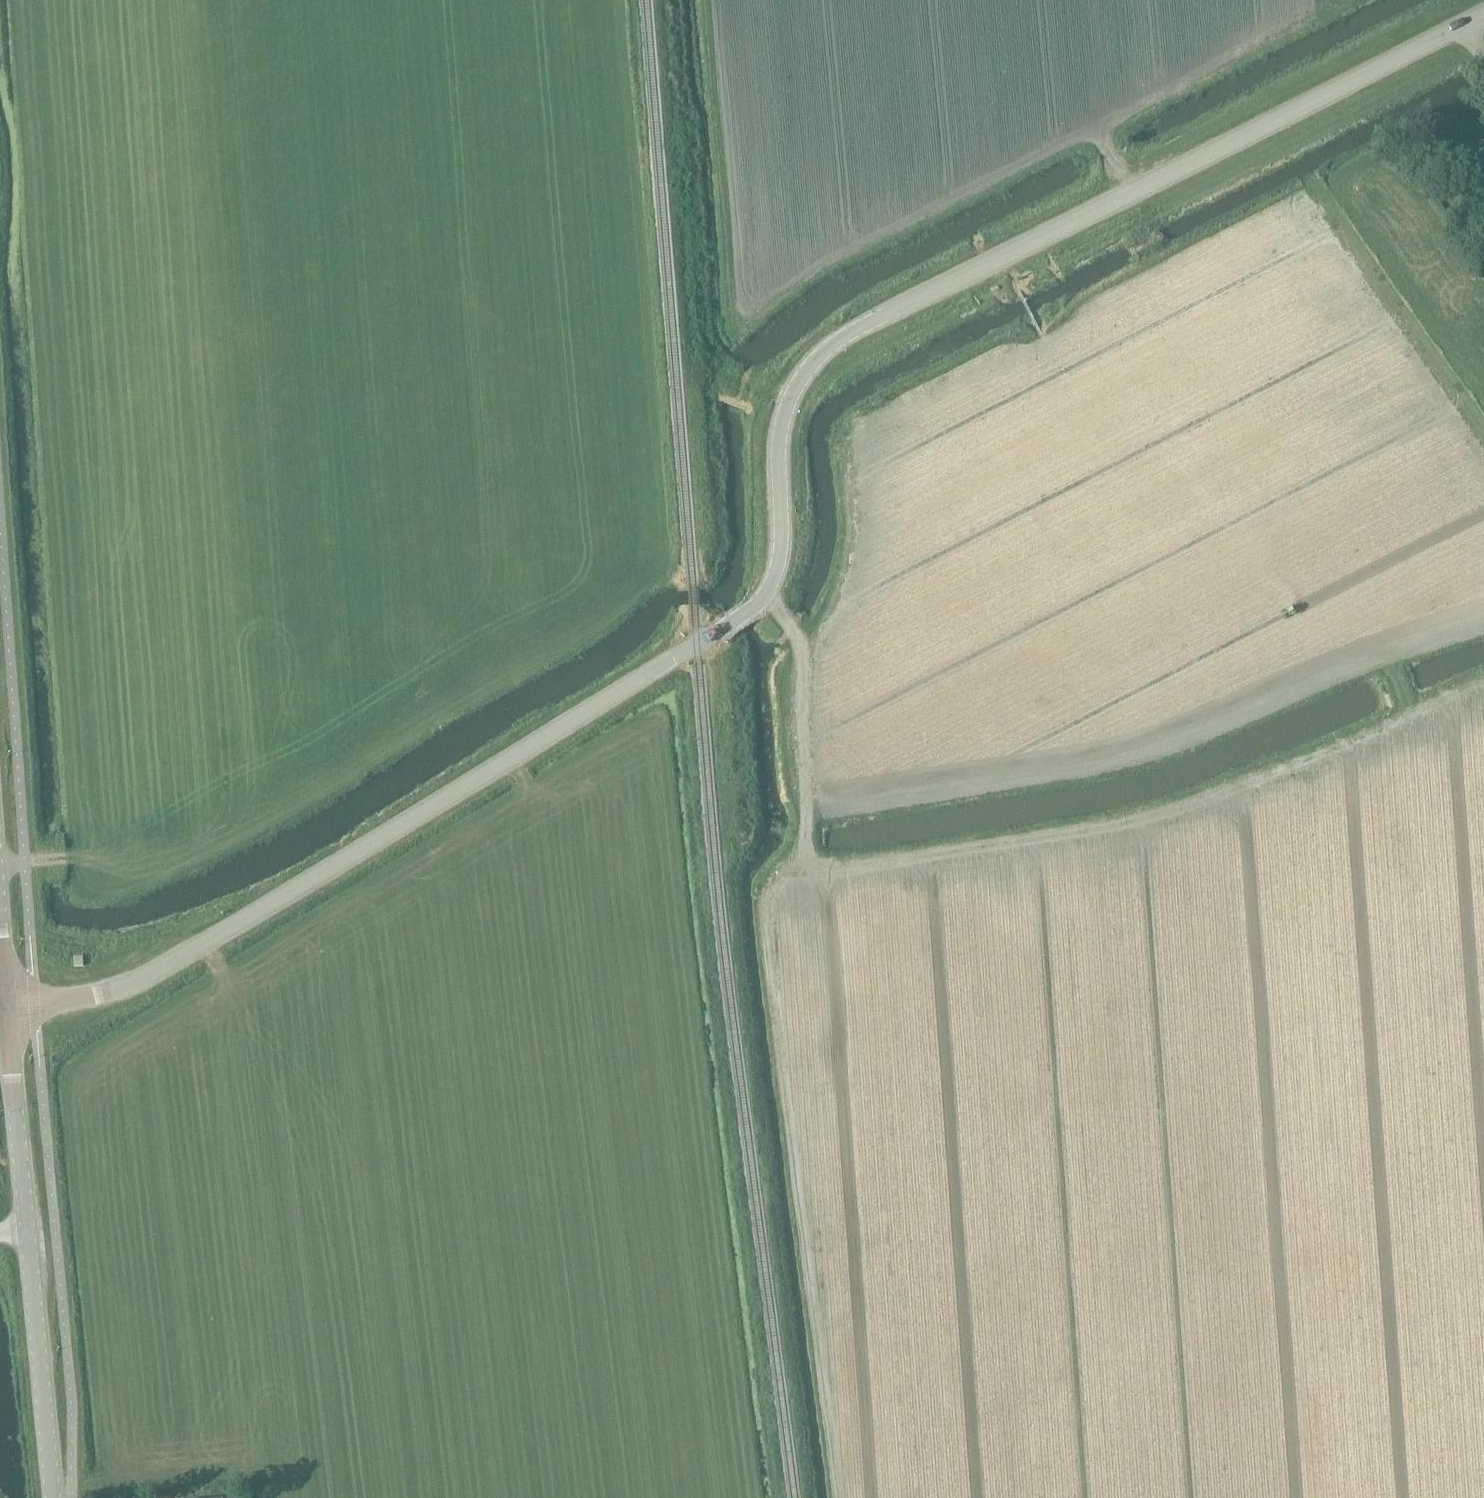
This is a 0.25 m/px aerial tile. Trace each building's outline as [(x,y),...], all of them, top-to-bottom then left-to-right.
[(1475,157),(1483,170),(1483,151),(1475,157)]
